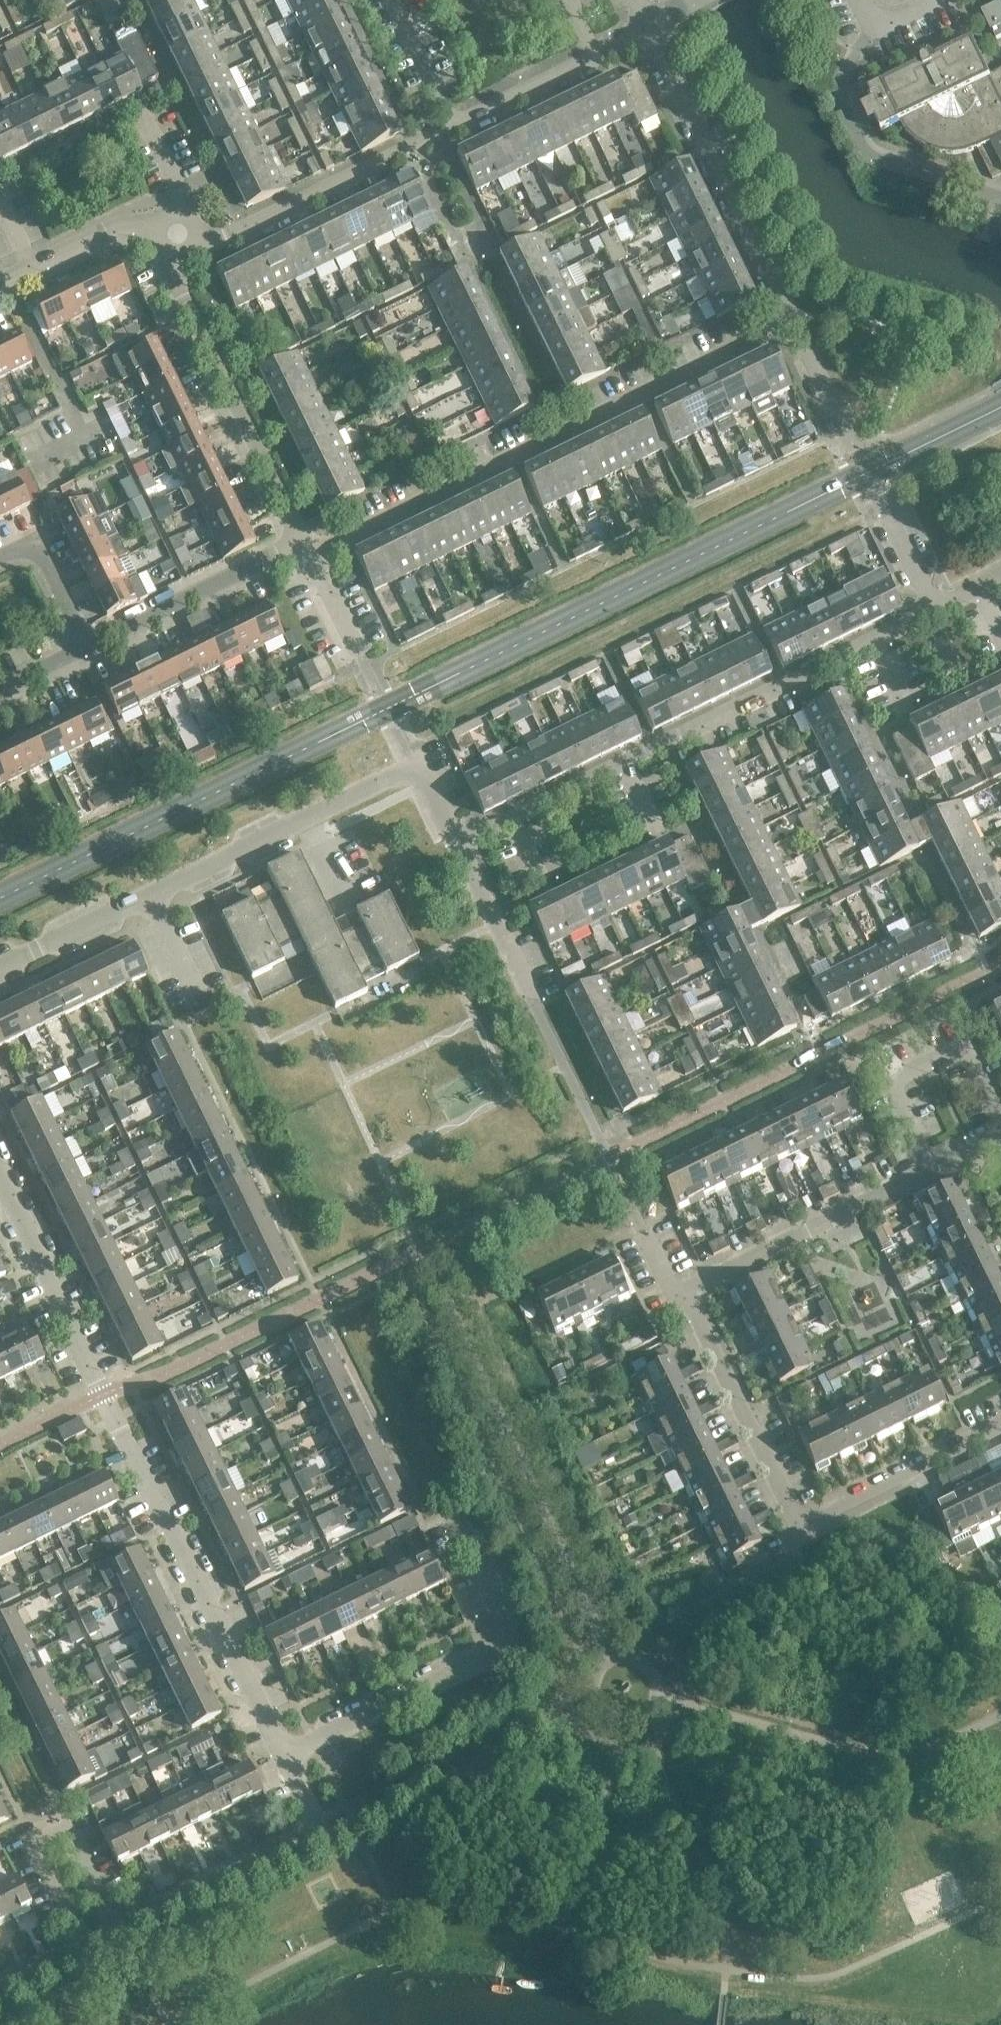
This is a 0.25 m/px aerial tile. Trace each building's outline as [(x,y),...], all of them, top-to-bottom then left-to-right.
[(8,12),(15,9),(11,0),(2,0),(8,12)] [(111,0),(97,0),(95,1),(99,8),(106,24),(119,17),(111,0)] [(151,14),(179,0),(144,0),(151,14)] [(192,0),(179,0),(151,14),(161,33),(199,14),(192,0)] [(249,14),(256,10),(251,0),(242,0),(249,14)] [(294,16),(326,0),(286,0),(294,16)] [(334,0),(326,0),(294,16),(304,35),(342,16),(334,0)] [(99,8),(95,1),(81,8),(85,15),(99,8)] [(981,10),(990,29),(991,30),(996,39),(1000,36),(1000,27),(1000,26),(1000,25),(1000,1),(981,10)] [(244,16),(237,2),(230,6),(237,20),(244,16)] [(22,23),(15,9),(8,12),(15,26),(22,23)] [(263,24),(256,10),(249,14),(256,28),(263,24)] [(74,21),(70,13),(56,20),(60,27),(74,21)] [(208,34),(199,14),(161,33),(170,53),(208,34)] [(2,15),(0,16),(0,28),(2,32),(9,29),(2,15)] [(251,30),(244,16),(237,20),(243,34),(251,30)] [(352,36),(342,16),(304,35),(313,55),(352,36)] [(60,27),(56,20),(42,27),(46,34),(60,27)] [(35,40),(32,32),(18,39),(21,46),(35,40)] [(158,77),(136,32),(116,42),(122,55),(123,54),(139,87),(158,77)] [(218,53),(208,34),(170,53),(180,72),(218,53)] [(269,35),(261,39),(268,53),(275,49),(269,35)] [(361,55),(352,36),(313,55),(323,74),(361,55)] [(972,38),(930,59),(929,57),(927,56),(925,56),(923,56),(922,57),(921,59),(916,57),(916,61),(917,65),(862,92),(881,130),(899,121),(906,132),(915,141),(927,148),(939,152),(953,154),(966,152),(979,148),(990,142),(1000,164),(1000,69),(990,75),(972,38)] [(21,46),(18,39),(4,46),(7,53),(21,46)] [(263,55),(256,41),(249,45),(256,59),(263,55)] [(7,53),(2,56),(11,74),(30,64),(21,46),(7,53)] [(282,63),(275,49),(268,53),(275,67),(282,63)] [(227,73),(218,53),(180,72),(189,91),(227,73)] [(123,54),(122,55),(102,64),(121,103),(141,93),(139,87),(123,54)] [(270,69),(263,55),(256,59),(263,73),(270,69)] [(371,75),(361,55),(323,74),(332,93),(371,75)] [(298,62),(285,68),(288,74),(292,83),(299,77),(296,70),(300,66),(298,62)] [(121,103),(102,64),(83,74),(102,112),(121,103)] [(658,116),(636,71),(616,81),(632,114),(638,126),(658,116)] [(237,92),(227,73),(189,91),(199,111),(237,92)] [(102,112),(83,74),(63,83),(82,122),(102,112)] [(288,74),(280,77),(287,91),(294,88),(292,83),(288,74)] [(380,94),(371,75),(332,93),(342,113),(380,94)] [(613,76),(593,85),(612,124),(632,114),(616,81),(613,76)] [(282,94),(275,80),(268,84),(275,98),(282,94)] [(82,122),(63,83),(44,93),(63,131),(82,122)] [(612,124),(593,85),(574,95),(593,133),(612,124)] [(301,102),(294,88),(287,91),(294,105),(301,102)] [(247,111),(237,92),(199,111),(208,130),(247,111)] [(63,131),(44,93),(25,102),(43,141),(63,131)] [(289,108),(282,94),(275,98),(282,112),(289,108)] [(390,113),(380,94),(342,113),(351,132),(390,113)] [(593,133),(574,95),(555,104),(574,143),(593,133)] [(43,141),(25,102),(5,112),(24,150),(43,141)] [(574,143),(555,104),(535,114),(554,152),(574,143)] [(256,131),(247,111),(208,130),(218,150),(256,131)] [(5,112),(0,114),(0,150),(5,160),(24,150),(5,112)] [(307,113),(299,116),(306,130),(314,127),(307,113)] [(400,134),(390,113),(351,132),(361,153),(400,134)] [(554,152),(535,114),(516,123),(535,162),(554,152)] [(301,133),(294,119),(287,122),(294,136),(301,133)] [(535,162),(516,123),(496,133),(515,171),(535,162)] [(320,141),(314,127),(306,130),(313,144),(320,141)] [(266,150),(256,131),(218,150),(227,169),(266,150)] [(308,147),(301,133),(294,136),(301,150),(308,147)] [(515,171),(496,133),(477,142),(496,181),(515,171)] [(496,181),(477,142),(457,152),(476,191),(496,181)] [(275,170),(266,150),(227,169),(237,188),(275,170)] [(326,152),(319,156),(326,170),(333,166),(326,152)] [(679,159),(675,152),(661,159),(665,166),(679,159)] [(320,173),(314,158),(306,162),(313,176),(320,173)] [(687,161),(682,164),(649,180),(659,200),(697,182),(687,161)] [(649,164),(635,171),(639,178),(653,171),(649,164)] [(285,190),(275,170),(237,188),(247,209),(285,190)] [(639,178),(635,171),(621,178),(625,185),(639,178)] [(412,174),(392,184),(411,223),(431,213),(412,174)] [(707,201),(697,182),(659,200),(669,220),(707,201)] [(611,183),(597,190),(600,197),(614,190),(611,183)] [(411,223),(392,184),(372,194),(391,232),(411,223)] [(600,197),(597,190),(583,197),(586,204),(600,197)] [(391,232),(372,194),(353,203),(372,242),(391,232)] [(716,220),(707,201),(669,220),(678,239),(716,220)] [(572,202),(558,209),(561,216),(575,209),(572,202)] [(610,217),(603,202),(596,206),(603,220),(610,217)] [(372,242),(353,203),(334,213),(352,251),(372,242)] [(561,216),(558,209),(544,216),(547,223),(561,216)] [(591,209),(583,212),(590,226),(598,223),(591,209)] [(352,251),(334,213),(314,222),(333,261),(352,251)] [(726,240),(716,220),(678,239),(688,259),(726,240)] [(533,221),(519,228),(523,235),(537,228),(533,221)] [(333,261),(314,222),(295,232),(314,270),(333,261)] [(523,235),(519,228),(505,235),(509,242),(523,235)] [(613,230),(609,232),(606,233),(613,247),(620,244),(613,230)] [(314,270),(295,232),(275,241),(294,280),(314,270)] [(613,247),(606,233),(599,237),(606,251),(613,247)] [(548,255),(538,235),(499,253),(509,274),(548,255)] [(736,259),(726,240),(688,259),(697,278),(736,259)] [(294,280),(275,241),(256,251),(275,289),(294,280)] [(627,258),(620,244),(613,247),(620,261),(627,258)] [(620,261),(613,247),(606,251),(613,265),(620,261)] [(275,289),(256,251),(237,260),(256,299),(275,289)] [(557,275),(548,255),(509,274),(519,293),(557,275)] [(745,279),(736,259),(697,278),(707,297),(745,279)] [(256,299),(237,260),(216,270),(235,309),(256,299)] [(131,292),(116,262),(101,270),(98,263),(92,266),(110,303),(131,292)] [(448,263),(434,270),(437,277),(451,270),(448,263)] [(110,303),(92,266),(86,269),(89,275),(75,283),(90,312),(110,303)] [(635,267),(628,271),(635,285),(642,281),(635,267)] [(437,277),(434,270),(420,277),(423,284),(437,277)] [(466,270),(460,272),(428,288),(438,309),(476,290),(466,270)] [(575,290),(565,271),(557,275),(519,293),(528,313),(567,294),(575,290)] [(629,287),(622,273),(615,277),(622,291),(629,287)] [(755,299),(745,279),(707,297),(717,318),(755,299)] [(649,295),(642,281),(635,285),(642,299),(649,295)] [(409,282),(395,289),(399,296),(412,290),(409,282)] [(90,312),(75,283),(61,290),(57,283),(51,286),(69,322),(90,312)] [(69,322),(51,286),(45,289),(48,295),(33,303),(48,333),(69,322)] [(636,301),(629,287),(622,291),(629,305),(636,301)] [(399,296),(395,289),(381,296),(385,303),(399,296)] [(486,310),(476,290),(438,309),(447,328),(486,310)] [(576,313),(567,294),(528,313),(538,332),(576,313)] [(370,301),(356,308),(360,315),(374,309),(370,301)] [(654,306),(647,309),(654,323),(661,320),(654,306)] [(360,315),(356,308),(342,315),(346,322),(360,315)] [(495,329),(486,310),(447,328),(457,348),(495,329)] [(648,326),(641,312),(634,316),(641,330),(648,326)] [(586,333),(576,313),(538,332),(547,352),(586,333)] [(379,330),(372,316),(365,319),(372,333),(379,330)] [(332,320),(318,327),(321,334),(335,328),(332,320)] [(668,334),(661,320),(654,323),(661,337),(668,334)] [(360,322),(353,325),(359,340),(367,336),(360,322)] [(136,324),(124,330),(128,339),(140,333),(136,324)] [(655,340),(648,326),(641,330),(648,344),(655,340)] [(321,334),(318,327),(304,334),(307,341),(321,334)] [(505,348),(495,329),(457,348),(466,367),(505,348)] [(124,330),(103,340),(108,349),(128,339),(124,330)] [(11,373),(32,363),(17,333),(2,341),(0,336),(0,352),(11,373)] [(595,352),(586,333),(547,352),(557,371),(595,352)] [(293,339),(279,346),(282,353),(296,347),(293,339)] [(90,342),(81,347),(86,358),(95,353),(90,342)] [(155,342),(126,356),(124,352),(112,358),(123,381),(134,376),(165,361),(155,342)] [(382,343),(378,345),(375,346),(382,360),(389,357),(382,343)] [(282,353),(279,346),(265,353),(268,360),(282,353)] [(382,360),(375,346),(368,350),(375,364),(382,360)] [(514,368),(505,348),(466,367),(476,387),(514,368)] [(791,386),(772,348),(751,358),(770,396),(791,386)] [(0,352),(0,379),(11,373),(0,352)] [(605,373),(595,352),(557,371),(567,391),(605,373)] [(307,373),(297,353),(259,371),(269,392),(307,373)] [(396,371),(389,357),(382,360),(389,374),(396,371)] [(770,396),(751,358),(732,368),(751,406),(770,396)] [(389,374),(382,360),(375,364),(382,378),(389,374)] [(174,379),(165,361),(134,376),(143,394),(174,379)] [(524,387),(514,368),(476,387),(485,406),(524,387)] [(751,406),(732,368),(713,377),(732,415),(751,406)] [(83,377),(79,370),(69,375),(72,382),(83,377)] [(317,392),(307,373),(269,392),(278,411),(317,392)] [(732,415),(713,377),(693,387),(712,425),(732,415)] [(183,397),(174,379),(143,394),(152,413),(183,397)] [(404,380),(397,384),(404,398),(411,394),(404,380)] [(398,401),(391,387),(384,390),(391,404),(398,401)] [(534,408),(524,387),(485,406),(495,426),(534,408)] [(712,425),(693,387),(674,396),(693,434),(712,425)] [(326,412),(317,392),(278,411),(288,431),(326,412)] [(418,408),(411,394),(404,398),(410,412),(418,408)] [(693,434),(674,396),(653,406),(672,444),(693,434)] [(192,416),(183,397),(152,413),(161,431),(192,416)] [(113,401),(103,406),(106,412),(116,407),(113,401)] [(405,415),(398,401),(391,404),(398,418),(405,415)] [(25,405),(13,411),(22,428),(33,422),(25,405)] [(119,414),(116,407),(106,412),(109,419),(119,414)] [(336,431),(326,412),(288,431),(297,450),(336,431)] [(645,417),(642,412),(621,422),(640,460),(661,450),(645,417)] [(201,434),(192,416),(161,431),(170,449),(201,434)] [(423,419),(416,423),(423,437),(430,433),(423,419)] [(640,460),(621,422),(602,431),(621,470),(640,460)] [(417,439),(410,425),(403,429),(410,443),(417,439)] [(345,451),(336,431),(297,450),(307,470),(345,451)] [(621,470),(602,431),(583,441),(601,479),(621,470)] [(437,447),(430,433),(423,437),(429,451),(437,447)] [(210,452),(201,434),(170,449),(162,453),(171,471),(179,467),(210,452)] [(131,437),(120,442),(124,449),(134,444),(131,437)] [(808,437),(794,444),(797,451),(811,444),(808,437)] [(424,453),(417,439),(410,443),(417,457),(424,453)] [(601,479),(583,441),(563,450),(582,489),(601,479)] [(137,451),(134,444),(124,449),(127,456),(137,451)] [(797,451),(794,444),(780,451),(783,458),(797,451)] [(582,489),(563,450),(544,460),(563,498),(582,489)] [(355,470),(345,451),(307,470),(316,489),(355,470)] [(219,471),(210,452),(179,467),(188,486),(219,471)] [(769,456),(755,463),(758,470),(772,464),(769,456)] [(563,498),(544,460),(523,470),(542,508),(563,498)] [(758,470),(755,463),(741,470),(744,477),(758,470)] [(365,491),(355,470),(316,489),(326,509),(365,491)] [(228,489),(219,471),(188,486),(180,489),(189,508),(197,504),(228,489)] [(0,481),(0,493),(10,515),(29,506),(14,474),(0,481)] [(149,474),(138,479),(142,486),(152,480),(149,474)] [(531,514),(512,475),(491,486),(510,524),(531,514)] [(730,475),(716,482),(719,489),(733,482),(730,475)] [(155,487),(152,480),(142,486),(145,492),(155,487)] [(719,489),(716,482),(702,489),(705,496),(719,489)] [(510,524),(491,486),(472,495),(491,533),(510,524)] [(237,507),(228,489),(197,504),(206,522),(237,507)] [(79,492),(69,497),(73,505),(83,500),(79,492)] [(0,493),(0,520),(10,515),(0,493)] [(491,533),(472,495),(453,505),(471,543),(491,533)] [(59,520),(66,535),(96,520),(86,499),(83,500),(73,505),(49,517),(53,523),(59,520)] [(142,499),(129,505),(138,525),(151,518),(142,499)] [(678,501),(664,508),(667,515),(681,508),(678,501)] [(471,543),(453,505),(433,514),(452,552),(471,543)] [(246,525),(237,507),(206,522),(214,541),(246,525)] [(667,515),(664,508),(650,515),(653,522),(667,515)] [(167,510),(156,516),(160,522),(170,517),(167,510)] [(452,552),(433,514),(414,524),(433,562),(452,552)] [(106,540),(96,520),(66,535),(73,549),(67,552),(70,558),(106,540)] [(151,520),(140,525),(150,544),(160,539),(151,520)] [(639,520),(625,527),(628,534),(642,527),(639,520)] [(433,562),(414,524),(394,533),(413,571),(433,562)] [(255,544),(246,525),(214,541),(224,560),(255,544)] [(628,534),(625,527),(611,534),(614,541),(628,534)] [(413,571),(394,533),(375,543),(394,581),(413,571)] [(859,541),(855,534),(841,541),(845,548),(859,541)] [(117,535),(106,540),(70,558),(73,564),(79,561),(86,575),(116,561),(127,556),(117,535)] [(600,539),(586,546),(589,553),(604,546),(600,539)] [(845,548),(841,541),(827,548),(831,555),(845,548)] [(394,581),(375,543),(355,553),(373,591),(394,581)] [(589,553),(586,546),(572,553),(575,560),(589,553)] [(185,547),(174,552),(177,559),(188,554),(185,547)] [(820,560),(816,553),(802,560),(806,567),(820,560)] [(191,560),(188,554),(177,559),(181,566),(191,560)] [(128,557),(117,563),(116,561),(86,575),(93,590),(87,593),(90,599),(126,581),(125,579),(136,574),(128,557)] [(806,567),(802,560),(788,567),(792,574),(806,567)] [(171,562),(161,567),(165,575),(175,570),(171,562)] [(548,565),(534,572),(537,579),(551,572),(548,565)] [(537,579),(534,572),(520,578),(523,586),(537,579)] [(781,579),(778,572),(764,579),(767,586),(781,579)] [(898,605),(882,572),(861,582),(880,620),(901,610),(898,605)] [(137,576),(126,581),(90,599),(93,605),(99,602),(107,617),(147,597),(137,576)] [(767,586),(764,579),(750,586),(753,593),(767,586)] [(880,620),(861,582),(842,591),(861,630),(880,620)] [(509,584),(495,591),(498,598),(512,591),(509,584)] [(498,598),(495,591),(481,597),(484,605),(498,598)] [(861,630),(842,591),(823,601),(841,639),(861,630)] [(729,605),(725,598),(711,605),(715,612),(729,605)] [(841,639),(823,601),(803,610),(822,649),(841,639)] [(470,603),(456,610),(460,617),(474,610),(470,603)] [(715,612),(711,605),(697,612),(701,619),(715,612)] [(283,636),(269,606),(254,614),(250,607),(244,610),(262,647),(283,636)] [(262,647),(244,610),(238,613),(241,620),(227,627),(242,657),(262,647)] [(460,617),(456,610),(442,616),(446,624),(460,617)] [(822,649),(803,610),(784,620),(803,658),(822,649)] [(690,624),(686,617),(672,624),(676,631),(690,624)] [(803,658),(784,620),(763,630),(782,668),(803,658)] [(431,622),(417,629),(421,636),(435,629),(431,622)] [(676,631),(672,624),(658,631),(662,638),(676,631)] [(242,657),(227,627),(213,634),(209,627),(203,630),(221,667),(242,657)] [(421,636),(417,629),(403,636),(407,643),(421,636)] [(221,667),(203,630),(197,633),(200,640),(186,647),(201,677),(221,667)] [(294,631),(283,636),(288,646),(291,645),(294,650),(302,646),(294,631)] [(651,643),(648,636),(634,643),(637,650),(651,643)] [(768,668),(752,636),(731,646),(750,684),(771,674),(768,668)] [(637,650),(634,643),(620,650),(623,657),(637,650)] [(750,684),(731,646),(712,655),(731,694),(750,684)] [(201,677),(186,647),(172,654),(169,647),(162,650),(180,687),(201,677)] [(180,687),(162,650),(156,653),(159,660),(145,667),(160,697),(180,687)] [(731,694),(712,655),(692,665),(711,703),(731,694)] [(334,678),(323,656),(311,662),(322,684),(334,678)] [(322,684),(311,662),(298,668),(309,691),(322,684)] [(599,669),(595,662),(581,669),(585,676),(599,669)] [(711,703),(692,665),(673,674),(692,713),(711,703)] [(160,697),(145,667),(131,674),(128,667),(121,670),(139,707),(160,697)] [(585,676),(581,669),(567,675),(571,683),(585,676)] [(139,707),(121,670),(115,673),(118,680),(104,687),(118,717),(139,707)] [(692,713),(673,674),(654,684),(673,722),(692,713)] [(987,683),(1000,710),(1000,676),(987,683)] [(560,688),(556,681),(542,688),(546,695),(560,688)] [(297,682),(289,685),(295,697),(303,694),(297,682)] [(987,683),(968,692),(987,731),(1000,724),(1000,710),(987,683)] [(673,722),(654,684),(633,694),(652,732),(673,722)] [(546,695),(542,688),(528,695),(532,702),(546,695)] [(841,692),(835,694),(802,710),(812,731),(851,712),(841,692)] [(987,731),(968,692),(949,702),(968,740),(987,731)] [(277,694),(265,700),(270,710),(282,705),(277,694)] [(638,732),(622,699),(601,709),(620,748),(641,738),(638,732)] [(521,707),(518,700),(504,707),(507,714),(521,707)] [(98,701),(95,703),(80,710),(77,704),(71,707),(88,743),(110,733),(102,717),(106,716),(98,701)] [(263,701),(252,706),(258,719),(269,713),(263,701)] [(968,740),(949,702),(929,711),(948,750),(968,740)] [(88,743),(71,707),(64,710),(68,716),(53,723),(68,753),(88,743)] [(507,714),(504,707),(490,714),(493,721),(507,714)] [(620,748),(601,709),(582,719),(601,757),(620,748)] [(948,750),(929,711),(909,721),(912,727),(929,759),(948,750)] [(860,731),(851,712),(812,731),(822,750),(860,731)] [(218,731),(206,737),(212,748),(230,739),(220,717),(213,720),(218,731)] [(239,719),(227,725),(233,737),(245,732),(239,719)] [(482,726),(479,719),(465,726),(468,733),(482,726)] [(601,757),(582,719),(562,729),(581,767),(601,757)] [(68,753),(53,723),(39,730),(36,724),(30,727),(48,763),(68,753)] [(468,733),(465,726),(451,733),(454,740),(468,733)] [(48,763),(30,727),(24,730),(27,736),(12,743),(27,773),(48,763)] [(935,771),(929,759),(912,727),(892,737),(914,781),(935,771)] [(581,767),(562,729),(543,738),(562,776),(581,767)] [(776,731),(769,735),(775,749),(783,745),(776,731)] [(870,751),(860,731),(822,750),(831,770),(870,751)] [(562,776),(543,738),(524,748),(543,786),(562,776)] [(770,752),(763,738),(756,741),(763,755),(770,752)] [(12,743),(0,749),(0,770),(7,783),(27,773),(12,743)] [(789,759),(783,745),(775,749),(782,763),(789,759)] [(210,747),(190,757),(196,768),(215,758),(210,747)] [(543,786),(524,748),(504,757),(523,796),(543,786)] [(733,770),(723,749),(685,768),(695,788),(733,770)] [(159,751),(148,756),(154,768),(164,763),(159,751)] [(879,770),(870,751),(831,770),(841,789),(879,770)] [(777,766),(770,752),(763,755),(770,769),(777,766)] [(523,796),(504,757),(485,767),(504,805),(523,796)] [(989,771),(993,778),(1000,774),(1000,766),(989,771)] [(504,805),(485,767),(464,777),(483,815),(504,805)] [(743,789),(733,770),(695,788),(704,808),(743,789)] [(795,770),(788,774),(794,788),(802,784),(795,770)] [(889,790),(879,770),(841,789),(850,808),(889,790)] [(132,774),(110,785),(117,799),(139,788),(132,774)] [(789,790),(782,776),(775,780),(782,794),(789,790)] [(979,777),(965,783),(968,790),(982,784),(979,777)] [(968,790),(965,783),(951,790),(954,797),(968,790)] [(808,798),(802,784),(794,788),(801,802),(808,798)] [(752,808),(743,789),(704,808),(714,827),(752,808)] [(111,790),(100,796),(104,805),(115,799),(111,790)] [(796,804),(789,790),(782,794),(789,808),(796,804)] [(898,809),(889,790),(850,808),(860,828),(898,809)] [(939,796),(925,803),(928,810),(942,803),(939,796)] [(959,802),(927,818),(914,824),(907,827),(908,828),(869,847),(879,868),(924,846),(932,842),(931,841),(969,822),(959,802)] [(762,828),(752,808),(714,827),(723,847),(762,828)] [(908,828),(907,827),(898,809),(860,828),(869,847),(908,828)] [(811,810),(807,812),(804,814),(811,828),(818,824),(811,810)] [(57,814),(50,818),(56,829),(64,825),(57,814)] [(811,828),(804,814),(797,817),(804,831),(811,828)] [(979,841),(969,822),(931,841),(932,842),(941,860),(979,841)] [(825,838),(818,824),(811,828),(818,842),(825,838)] [(40,827),(30,831),(33,839),(43,835),(40,827)] [(771,847),(762,828),(723,847),(733,866),(771,847)] [(818,842),(811,828),(804,831),(811,845),(818,842)] [(22,835),(12,840),(17,853),(28,849),(22,835)] [(711,881),(689,836),(670,846),(686,878),(685,879),(691,891),(711,881)] [(667,840),(646,850),(665,888),(685,879),(686,878),(670,846),(667,840)] [(988,861),(979,841),(941,860),(950,880),(988,861)] [(0,847),(0,850),(3,855),(13,850),(9,843),(0,847)] [(781,866),(771,847),(733,866),(742,885),(781,866)] [(833,848),(826,851),(832,865),(840,862),(833,848)] [(665,888),(646,850),(627,860),(646,898),(665,888)] [(333,923),(299,854),(267,870),(279,895),(268,901),(256,906),(254,901),(222,917),(252,978),(284,963),(278,950),(289,944),(309,935),(315,947),(307,951),(318,973),(335,1008),(367,992),(360,979),(372,974),(383,968),(386,973),(418,958),(388,896),(356,912),(362,924),(350,930),(338,936),(332,923),(333,923)] [(827,868),(820,854),(813,857),(820,871),(827,868)] [(646,898),(627,860),(608,869),(626,907),(646,898)] [(998,880),(988,861),(950,880),(960,899),(998,880)] [(847,876),(840,862),(832,865),(839,879),(847,876)] [(790,886),(781,866),(742,885),(751,904),(752,905),(790,886)] [(899,874),(895,866),(881,873),(885,880),(899,874)] [(834,882),(827,868),(820,871),(827,885),(834,882)] [(626,907),(608,869),(588,879),(607,917),(626,907)] [(885,880),(881,873),(867,880),(871,887),(885,880)] [(607,917),(588,879),(569,888),(588,926),(607,917)] [(998,880),(960,899),(969,919),(1000,903),(1000,887),(998,880)] [(860,893),(857,885),(843,892),(846,899),(860,893)] [(800,906),(790,886),(752,905),(751,904),(741,909),(699,929),(709,950),(748,931),(748,932),(751,931),(800,906)] [(588,926),(569,888),(549,898),(568,936),(588,926)] [(846,899),(843,892),(829,899),(832,906),(846,899)] [(568,936),(549,898),(529,908),(548,946),(568,936)] [(725,910),(722,903),(707,910),(711,917),(725,910)] [(969,919),(979,939),(1000,928),(1000,903),(969,919)] [(821,912),(818,904),(804,911),(807,918),(821,912)] [(807,918),(804,911),(790,918),(793,925),(807,918)] [(696,915),(682,922),(685,929),(699,923),(696,915)] [(685,929),(682,922),(668,929),(671,936),(685,929)] [(947,955),(930,922),(910,932),(929,971),(949,961),(947,955)] [(757,950),(748,932),(748,931),(709,950),(719,969),(757,950)] [(929,971),(910,932),(891,942),(910,980),(929,971)] [(657,934),(643,941),(646,948),(660,942),(657,934)] [(646,948),(643,941),(629,948),(632,955),(646,948)] [(910,980),(891,942),(871,951),(890,990),(910,980)] [(148,975),(133,944),(131,945),(132,945),(111,955),(126,985),(146,975),(147,975),(148,975)] [(767,970),(757,950),(719,969),(728,988),(767,970)] [(890,990),(871,951),(852,961),(871,999),(890,990)] [(618,953),(604,960),(608,967),(622,961),(618,953)] [(664,954),(657,958),(664,972),(671,968),(664,954)] [(126,985),(111,955),(91,965),(106,995),(126,985)] [(608,967),(604,960),(590,967),(594,974),(608,967)] [(659,975),(652,961),(645,964),(651,978),(659,975)] [(871,999),(852,961),(833,970),(851,1009),(871,999)] [(106,995),(91,965),(70,975),(85,1005),(106,995)] [(678,982),(671,968),(664,972),(671,986),(678,982)] [(776,989),(767,970),(728,988),(738,1008),(776,989)] [(851,1009),(833,970),(812,980),(817,990),(828,1013),(831,1019),(851,1009)] [(578,973),(564,980),(568,987),(582,980),(578,973)] [(85,1005),(70,975),(50,985),(65,1015),(85,1005)] [(665,989),(659,975),(651,978),(658,992),(665,989)] [(613,997),(603,976),(565,995),(575,1016),(613,997)] [(65,1015),(50,985),(29,995),(44,1025),(65,1015)] [(786,1008),(776,989),(738,1008),(747,1027),(786,1008)] [(828,1013),(817,990),(815,991),(803,997),(815,1019),(828,1013)] [(44,1025),(29,995),(9,1005),(24,1035),(44,1025)] [(680,995),(676,997),(673,998),(680,1012),(687,1009),(680,995)] [(623,1016),(613,997),(575,1016),(584,1035),(623,1016)] [(680,1012),(673,998),(666,1001),(673,1015),(680,1012)] [(9,1005),(0,1009),(0,1038),(3,1045),(24,1035),(9,1005)] [(796,1029),(786,1008),(747,1027),(757,1048),(796,1029)] [(990,1013),(1000,1035),(1000,1008),(990,1013)] [(694,1023),(687,1009),(680,1012),(687,1026),(694,1023)] [(687,1026),(680,1012),(673,1015),(680,1029),(687,1026)] [(632,1035),(623,1016),(584,1035),(594,1054),(632,1035)] [(160,1021),(165,1032),(174,1028),(168,1017),(160,1021)] [(695,1035),(702,1049),(709,1046),(702,1032),(695,1035)] [(135,1033),(126,1037),(132,1048),(140,1044),(135,1033)] [(177,1033),(146,1048),(146,1049),(147,1049),(156,1069),(187,1054),(177,1034),(177,1033)] [(642,1055),(632,1035),(594,1054),(603,1074),(642,1055)] [(132,1048),(126,1037),(118,1042),(123,1052),(132,1048)] [(682,1042),(689,1056),(697,1052),(690,1038),(682,1042)] [(716,1060),(709,1046),(702,1049),(709,1063),(716,1060)] [(703,1066),(697,1052),(689,1056),(696,1070),(703,1066)] [(94,1053),(85,1057),(91,1068),(99,1064),(94,1053)] [(197,1075),(187,1054),(156,1069),(166,1090),(197,1075)] [(651,1074),(642,1055),(603,1074),(613,1093),(651,1074)] [(91,1068),(85,1057),(77,1062),(82,1072),(91,1068)] [(111,1076),(107,1067),(96,1072),(100,1081),(111,1076)] [(53,1073),(44,1077),(50,1088),(58,1084),(53,1073)] [(661,1095),(651,1074),(613,1093),(623,1114),(661,1095)] [(95,1084),(90,1075),(80,1080),(84,1089),(95,1084)] [(207,1095),(197,1075),(166,1090),(176,1110),(207,1095)] [(50,1088),(44,1077),(36,1082),(41,1092),(50,1088)] [(843,1081),(824,1091),(843,1130),(863,1121),(843,1081)] [(33,1085),(25,1089),(29,1097),(37,1093),(33,1085)] [(843,1130),(824,1091),(806,1100),(825,1139),(843,1130)] [(3,1098),(8,1109),(16,1105),(11,1094),(3,1098)] [(217,1116),(207,1095),(176,1110),(186,1131),(217,1116)] [(42,1100),(41,1099),(10,1114),(11,1116),(11,1115),(21,1136),(51,1121),(41,1101),(42,1100)] [(825,1139),(806,1100),(787,1109),(807,1148),(825,1139)] [(123,1101),(112,1106),(117,1114),(127,1109),(123,1101)] [(111,1117),(107,1109),(96,1114),(100,1122),(111,1117)] [(131,1117),(127,1109),(117,1114),(121,1123),(131,1117)] [(807,1148),(787,1109),(769,1118),(789,1157),(807,1148)] [(227,1136),(217,1116),(186,1131),(196,1151),(227,1136)] [(115,1125),(111,1117),(100,1122),(104,1131),(115,1125)] [(789,1157),(769,1118),(751,1127),(770,1166),(789,1157)] [(61,1141),(51,1121),(21,1136),(31,1156),(61,1141)] [(770,1166),(751,1127),(733,1136),(752,1175),(770,1166)] [(237,1157),(227,1136),(196,1151),(207,1172),(237,1157)] [(752,1175),(733,1136),(714,1145),(734,1184),(752,1175)] [(71,1162),(61,1141),(31,1156),(41,1177),(71,1162)] [(143,1142),(133,1147),(137,1155),(147,1150),(143,1142)] [(734,1184),(714,1145),(696,1154),(715,1193),(734,1184)] [(131,1158),(127,1149),(116,1155),(120,1163),(131,1158)] [(152,1158),(147,1150),(137,1155),(141,1164),(152,1158)] [(715,1193),(696,1154),(678,1163),(697,1202),(715,1193)] [(247,1177),(237,1157),(207,1172),(217,1192),(247,1177)] [(135,1166),(131,1158),(120,1163),(124,1171),(125,1172),(135,1166)] [(81,1182),(71,1162),(41,1177),(51,1197),(81,1182)] [(120,1163),(109,1169),(112,1177),(124,1171),(120,1163)] [(697,1202),(678,1163),(659,1172),(678,1212),(697,1202)] [(870,1165),(862,1169),(868,1180),(876,1176),(870,1165)] [(868,1180),(862,1169),(854,1173),(860,1184),(868,1180)] [(818,1173),(811,1177),(817,1189),(824,1185),(818,1173)] [(257,1198),(247,1177),(217,1192),(227,1213),(257,1198)] [(91,1203),(81,1182),(51,1197),(61,1217),(91,1203)] [(163,1182),(153,1188),(157,1196),(168,1191),(163,1182)] [(834,1183),(826,1187),(831,1198),(839,1194),(834,1183)] [(912,1203),(917,1213),(908,1218),(913,1226),(922,1222),(961,1203),(952,1183),(912,1203)] [(793,1187),(783,1192),(787,1201),(797,1196),(793,1187)] [(831,1198),(826,1187),(817,1191),(823,1202),(831,1198)] [(151,1199),(147,1190),(136,1196),(141,1204),(151,1199)] [(172,1199),(168,1191),(157,1196),(161,1205),(172,1199)] [(267,1218),(257,1198),(227,1213),(237,1233),(267,1218)] [(155,1207),(151,1199),(141,1204),(145,1213),(155,1207)] [(797,1201),(789,1205),(794,1216),(803,1212),(797,1201)] [(102,1223),(91,1203),(61,1217),(71,1238),(102,1223)] [(970,1221),(961,1203),(922,1222),(931,1240),(970,1221)] [(794,1216),(789,1205),(781,1209),(786,1220),(794,1216)] [(755,1210),(748,1213),(752,1221),(759,1218),(755,1210)] [(277,1239),(267,1218),(237,1233),(247,1253),(277,1239)] [(761,1219),(752,1223),(758,1234),(766,1230),(761,1219)] [(979,1239),(970,1221),(931,1240),(940,1258),(979,1239)] [(112,1243),(102,1223),(71,1238),(81,1258),(112,1243)] [(183,1223),(173,1229),(177,1237),(188,1232),(183,1223)] [(758,1234),(752,1223),(744,1227),(750,1238),(758,1234)] [(881,1228),(873,1232),(879,1243),(887,1239),(881,1228)] [(171,1240),(167,1231),(157,1237),(161,1245),(171,1240)] [(192,1240),(188,1232),(177,1237),(181,1245),(192,1240)] [(724,1237),(716,1241),(721,1252),(729,1248),(724,1237)] [(287,1259),(277,1239),(247,1253),(257,1274),(287,1259)] [(892,1250),(887,1239),(879,1243),(884,1254),(892,1250)] [(988,1257),(979,1239),(940,1258),(949,1277),(988,1257)] [(175,1248),(171,1240),(161,1245),(165,1253),(175,1248)] [(721,1252),(716,1241),(708,1244),(713,1256),(721,1252)] [(122,1264),(112,1243),(81,1258),(91,1279),(122,1264)] [(165,1253),(161,1255),(167,1267),(181,1260),(175,1248),(165,1253)] [(997,1276),(988,1257),(949,1277),(958,1295),(997,1276)] [(215,1258),(204,1264),(208,1272),(219,1267),(215,1258)] [(611,1258),(592,1268),(611,1307),(630,1298),(611,1258)] [(297,1279),(287,1259),(257,1274),(267,1294),(266,1294),(267,1295),(298,1280),(297,1279)] [(132,1284),(122,1264),(91,1279),(101,1299),(132,1284)] [(204,1264),(193,1269),(197,1278),(208,1273),(204,1264)] [(813,1275),(808,1264),(799,1268),(805,1279),(813,1275)] [(899,1265),(891,1269),(896,1280),(905,1275),(899,1265)] [(611,1307),(592,1268),(574,1277),(593,1316),(611,1307)] [(192,1281),(187,1272),(177,1277),(181,1286),(192,1281)] [(212,1281),(208,1273),(197,1278),(201,1286),(212,1281)] [(740,1305),(743,1310),(777,1293),(768,1274),(728,1293),(735,1307),(740,1305)] [(819,1286),(813,1275),(805,1279),(810,1290),(819,1286)] [(910,1287),(905,1275),(896,1280),(902,1291),(910,1287)] [(997,1276),(958,1295),(967,1313),(1000,1296),(1000,1284),(997,1276)] [(593,1316),(574,1277),(555,1286),(575,1325),(593,1316)] [(196,1289),(192,1281),(181,1286),(185,1294),(196,1289)] [(142,1305),(132,1284),(101,1299),(112,1320),(142,1305)] [(575,1325),(555,1286),(536,1295),(556,1335),(575,1325)] [(786,1311),(777,1293),(743,1310),(745,1315),(740,1317),(747,1330),(786,1311)] [(967,1313),(976,1332),(1000,1319),(1000,1296),(967,1313)] [(831,1312),(826,1301),(817,1305),(823,1316),(831,1312)] [(917,1301),(909,1305),(914,1316),(923,1312),(917,1301)] [(152,1325),(142,1305),(112,1320),(122,1340),(152,1325)] [(224,1306),(213,1311),(217,1320),(228,1315),(224,1306)] [(795,1329),(786,1311),(747,1330),(753,1344),(758,1341),(761,1346),(795,1329)] [(836,1322),(831,1312),(823,1316),(828,1327),(836,1322)] [(928,1323),(923,1312),(914,1316),(920,1327),(928,1323)] [(212,1322),(208,1314),(197,1319),(201,1328),(212,1322)] [(976,1332),(985,1350),(1000,1342),(1000,1319),(976,1332)] [(320,1325),(319,1324),(288,1339),(289,1340),(299,1360),(329,1346),(319,1325),(320,1325)] [(162,1346),(152,1325),(122,1340),(132,1360),(131,1361),(132,1362),(163,1347),(162,1345),(162,1346)] [(28,1327),(8,1337),(24,1369),(44,1360),(28,1327)] [(804,1348),(795,1329),(761,1346),(763,1352),(758,1354),(765,1367),(804,1348)] [(913,1342),(909,1333),(898,1339),(902,1347),(913,1342)] [(8,1337),(0,1341),(0,1370),(4,1379),(24,1369),(8,1337)] [(639,1337),(628,1342),(632,1350),(643,1345),(639,1337)] [(849,1349),(844,1338),(836,1342),(841,1353),(849,1349)] [(935,1338),(927,1342),(932,1353),(941,1349),(935,1338)] [(632,1350),(628,1342),(617,1348),(621,1356),(632,1350)] [(985,1350),(994,1369),(1000,1366),(1000,1342),(985,1350)] [(339,1366),(329,1346),(299,1360),(309,1381),(339,1366)] [(887,1355),(883,1346),(872,1352),(876,1360),(887,1355)] [(630,1378),(639,1397),(679,1378),(677,1374),(664,1348),(643,1359),(648,1370),(630,1378)] [(814,1367),(804,1348),(765,1367),(771,1380),(776,1378),(779,1384),(814,1367)] [(946,1360),(941,1349),(932,1353),(938,1364),(946,1360)] [(876,1360),(872,1352),(861,1357),(865,1365),(876,1360)] [(603,1355),(592,1360),(596,1369),(607,1363),(603,1355)] [(254,1367),(250,1358),(239,1363),(243,1372),(254,1367)] [(596,1369),(592,1360),(581,1366),(585,1374),(596,1369)] [(702,1372),(698,1363),(687,1369),(691,1377),(702,1372)] [(850,1372),(846,1364),(835,1370),(839,1378),(850,1372)] [(238,1374),(233,1366),(223,1371),(227,1380),(238,1374)] [(350,1386),(339,1366),(309,1381),(319,1401),(350,1386)] [(561,1366),(551,1371),(557,1383),(567,1378),(561,1366)] [(691,1377),(687,1369),(677,1374),(679,1378),(639,1397),(648,1416),(688,1396),(681,1382),(691,1377)] [(927,1369),(908,1379),(927,1418),(940,1412),(938,1407),(944,1404),(927,1369)] [(839,1378),(835,1370),(824,1375),(828,1383),(829,1383),(838,1378),(839,1378)] [(954,1375),(945,1379),(951,1390),(959,1386),(954,1375)] [(838,1378),(829,1383),(834,1392),(843,1387),(838,1378)] [(927,1418),(908,1379),(889,1388),(906,1422),(912,1420),(914,1424),(927,1418)] [(241,1381),(234,1385),(236,1389),(243,1386),(241,1381)] [(814,1390),(809,1382),(799,1388),(803,1396),(814,1390)] [(360,1407),(350,1386),(319,1401),(329,1422),(360,1407)] [(803,1396),(799,1388),(788,1393),(792,1401),(803,1396)] [(906,1422),(889,1388),(871,1396),(890,1436),(904,1429),(901,1425),(906,1422)] [(185,1391),(184,1390),(153,1405),(154,1406),(164,1426),(194,1412),(184,1391),(185,1391)] [(266,1391),(255,1397),(259,1405),(270,1400),(266,1391)] [(697,1415),(695,1411),(688,1396),(648,1416),(657,1434),(697,1415)] [(890,1436),(871,1396),(853,1405),(870,1440),(875,1438),(877,1442),(890,1436)] [(254,1408),(250,1399),(239,1404),(243,1413),(254,1408)] [(274,1408),(270,1400),(259,1405),(264,1413),(274,1408)] [(720,1408),(716,1400),(705,1405),(709,1414),(720,1408)] [(709,1414),(705,1405),(695,1411),(697,1415),(657,1434),(647,1439),(656,1458),(666,1452),(706,1433),(699,1419),(709,1414)] [(870,1440),(853,1405),(834,1414),(854,1454),(867,1447),(865,1443),(870,1440)] [(370,1427),(360,1407),(329,1422),(339,1442),(370,1427)] [(258,1416),(254,1408),(243,1413),(247,1421),(258,1416)] [(204,1432),(194,1412),(164,1426),(174,1447),(204,1432)] [(854,1454),(834,1414),(816,1423),(833,1458),(838,1456),(841,1460),(854,1454)] [(80,1419),(58,1430),(64,1442),(86,1431),(80,1419)] [(833,1458),(816,1423),(797,1433),(816,1472),(830,1466),(828,1461),(833,1458)] [(380,1448),(370,1427),(339,1442),(349,1463),(380,1448)] [(214,1453),(204,1432),(174,1447),(184,1467),(214,1453)] [(286,1432),(275,1438),(280,1446),(290,1441),(286,1432)] [(715,1451),(713,1447),(706,1433),(666,1452),(675,1471),(715,1451)] [(738,1445),(734,1437),(723,1442),(727,1450),(738,1445)] [(274,1449),(270,1440),(259,1446),(263,1454),(274,1449)] [(295,1449),(290,1441),(280,1446),(284,1455),(295,1449)] [(727,1450),(723,1442),(713,1447),(715,1451),(675,1471),(684,1489),(724,1470),(717,1456),(727,1450)] [(390,1468),(380,1448),(349,1463),(359,1483),(390,1468)] [(278,1457),(274,1449),(263,1454),(267,1462),(278,1457)] [(224,1473),(214,1453),(184,1467),(194,1488),(224,1473)] [(988,1466),(983,1455),(974,1460),(980,1471),(988,1466)] [(988,1466),(980,1471),(983,1478),(985,1481),(989,1479),(1000,1504),(1000,1473),(993,1477),(988,1466)] [(400,1489),(390,1468),(359,1483),(370,1504),(400,1489)] [(733,1488),(731,1484),(724,1470),(684,1489),(693,1507),(733,1488)] [(118,1502),(104,1473),(102,1473),(103,1474),(82,1484),(97,1512),(117,1502),(117,1503),(118,1502)] [(234,1493),(224,1473),(194,1488),(204,1508),(234,1493)] [(306,1473),(296,1478),(300,1487),(310,1482),(306,1473)] [(756,1482),(752,1473),(741,1479),(745,1487),(756,1482)] [(951,1484),(946,1473),(938,1477),(943,1489),(951,1484)] [(983,1478),(969,1485),(990,1528),(1000,1522),(1000,1504),(989,1479),(985,1481),(983,1478)] [(745,1487),(741,1479),(731,1484),(733,1488),(693,1507),(702,1526),(742,1506),(735,1492),(745,1487)] [(294,1490),(290,1481),(279,1486),(283,1495),(294,1490)] [(315,1490),(310,1482),(300,1487),(304,1495),(315,1490)] [(97,1512),(82,1484),(62,1494),(76,1522),(97,1512)] [(955,1491),(951,1484),(943,1489),(948,1499),(952,1497),(972,1537),(990,1528),(969,1485),(955,1491)] [(410,1509),(400,1489),(370,1504),(379,1524),(380,1525),(411,1510),(410,1509)] [(298,1498),(294,1490),(283,1495),(288,1503),(298,1498)] [(244,1514),(234,1493),(204,1508),(214,1529),(244,1514)] [(76,1522),(62,1494),(41,1504),(56,1532),(76,1522)] [(952,1497),(948,1499),(922,1512),(942,1551),(972,1537),(952,1497)] [(56,1532),(41,1504),(21,1514),(35,1543),(56,1532)] [(751,1525),(749,1520),(742,1506),(702,1526),(711,1544),(751,1525)] [(611,1509),(603,1512),(609,1526),(618,1522),(611,1509)] [(774,1518),(770,1510),(759,1515),(763,1524),(774,1518)] [(35,1543),(21,1514),(1,1524),(15,1553),(35,1543)] [(254,1534),(244,1514),(214,1529),(224,1549),(254,1534)] [(327,1514),(316,1519),(320,1528),(331,1523),(327,1514)] [(634,1514),(621,1520),(626,1531),(639,1524),(634,1514)] [(763,1524),(759,1515),(749,1520),(751,1525),(711,1544),(726,1574),(737,1568),(744,1565),(765,1555),(753,1529),(763,1524)] [(404,1520),(393,1526),(398,1536),(410,1531),(418,1526),(413,1516),(404,1520)] [(314,1531),(310,1522),(299,1527),(304,1536),(314,1531)] [(335,1531),(331,1523),(320,1528),(324,1536),(335,1531)] [(1,1524),(0,1524),(0,1560),(15,1553),(1,1524)] [(136,1538),(131,1527),(122,1531),(127,1542),(136,1538)] [(318,1539),(314,1531),(304,1536),(308,1544),(318,1539)] [(650,1531),(640,1536),(644,1543),(653,1538),(650,1531)] [(385,1543),(380,1532),(371,1536),(376,1547),(385,1543)] [(264,1555),(254,1534),(224,1549),(234,1570),(264,1555)] [(376,1547),(371,1536),(363,1540),(368,1551),(376,1547)] [(97,1544),(89,1548),(94,1559),(102,1554),(97,1544)] [(94,1559),(89,1548),(80,1552),(85,1563),(94,1559)] [(111,1565),(121,1585),(150,1571),(140,1551),(140,1550),(139,1549),(110,1564),(111,1565)] [(61,1551),(55,1554),(63,1572),(70,1568),(61,1551)] [(284,1572),(273,1551),(264,1555),(234,1570),(244,1590),(244,1591),(284,1572)] [(445,1582),(430,1551),(429,1552),(409,1562),(424,1592),(444,1582),(444,1583),(445,1582)] [(344,1563),(339,1552),(330,1556),(335,1567),(344,1563)] [(50,1555),(43,1558),(47,1567),(54,1563),(50,1555)] [(744,1565),(737,1568),(746,1586),(774,1572),(765,1555),(744,1565)] [(335,1567),(330,1556),(322,1560),(327,1571),(335,1567)] [(424,1592),(409,1562),(389,1572),(403,1602),(424,1592)] [(56,1564),(47,1568),(53,1579),(61,1575),(56,1564)] [(53,1579),(47,1568),(39,1572),(44,1583),(53,1579)] [(160,1591),(150,1571),(121,1585),(131,1605),(160,1591)] [(303,1583),(297,1572),(289,1576),(294,1587),(303,1583)] [(403,1602),(389,1572),(368,1582),(383,1612),(403,1602)] [(294,1587),(289,1576),(281,1580),(286,1591),(294,1587)] [(74,1578),(63,1583),(67,1592),(78,1586),(74,1578)] [(383,1612),(368,1582),(348,1592),(362,1622),(383,1612)] [(15,1584),(7,1588),(12,1599),(20,1595),(15,1584)] [(62,1594),(58,1586),(47,1591),(51,1600),(62,1594)] [(7,1588),(0,1591),(0,1596),(3,1603),(12,1599),(7,1588)] [(170,1612),(160,1591),(131,1605),(141,1626),(170,1612)] [(261,1603),(256,1592),(247,1597),(252,1607),(261,1603)] [(362,1622),(348,1592),(327,1602),(342,1632),(362,1622)] [(342,1632),(327,1602),(307,1612),(322,1642),(342,1632)] [(24,1632),(14,1612),(14,1611),(0,1618),(0,1644),(24,1632)] [(180,1632),(170,1612),(141,1626),(151,1646),(180,1632)] [(322,1642),(307,1612),(286,1622),(301,1652),(322,1642)] [(92,1614),(81,1619),(85,1628),(96,1623),(92,1614)] [(80,1631),(76,1622),(65,1627),(69,1636),(80,1631)] [(301,1652),(286,1622),(266,1632),(265,1632),(280,1663),(281,1663),(281,1662),(301,1652)] [(100,1631),(96,1623),(85,1628),(89,1636),(100,1631)] [(84,1639),(80,1631),(69,1636),(73,1644),(84,1639)] [(24,1632),(0,1644),(0,1665),(2,1669),(34,1653),(24,1632)] [(190,1653),(180,1632),(151,1646),(161,1667),(190,1653)] [(44,1673),(34,1653),(2,1669),(12,1689),(44,1673)] [(200,1673),(190,1653),(161,1667),(171,1687),(200,1673)] [(112,1655),(101,1660),(105,1669),(116,1663),(112,1655)] [(100,1671),(96,1663),(85,1668),(89,1677),(100,1671)] [(120,1672),(116,1663),(105,1669),(109,1677),(120,1672)] [(104,1680),(100,1671),(89,1677),(93,1685),(104,1680)] [(120,1672),(109,1677),(115,1689),(126,1684),(120,1672)] [(54,1694),(44,1673),(12,1689),(22,1710),(54,1694)] [(210,1694),(200,1673),(171,1687),(181,1708),(210,1694)] [(64,1714),(54,1694),(22,1710),(32,1730),(64,1714)] [(220,1714),(210,1694),(181,1708),(191,1728),(191,1729),(221,1715),(220,1714)] [(132,1696),(121,1701),(125,1710),(136,1704),(132,1696)] [(120,1712),(116,1704),(105,1709),(109,1718),(120,1712)] [(140,1713),(136,1704),(125,1710),(129,1718),(140,1713)] [(124,1721),(120,1712),(109,1718),(113,1726),(124,1721)] [(74,1735),(64,1714),(32,1730),(42,1750),(74,1735)] [(229,1724),(218,1729),(224,1742),(235,1736),(229,1724)] [(84,1755),(74,1735),(42,1750),(52,1771),(84,1755)] [(154,1740),(143,1746),(147,1754),(158,1749),(154,1740)] [(194,1752),(189,1743),(175,1750),(180,1759),(194,1752)] [(142,1757),(137,1748),(127,1754),(131,1762),(142,1757)] [(94,1775),(84,1755),(52,1771),(63,1792),(95,1776),(94,1775)] [(155,1760),(147,1764),(155,1778),(162,1774),(155,1760)] [(222,1763),(202,1773),(221,1813),(241,1803),(227,1774),(222,1763)] [(262,1792),(248,1764),(227,1774),(241,1803),(262,1792)] [(143,1766),(135,1770),(140,1779),(148,1775),(143,1766)] [(221,1813),(202,1773),(181,1783),(200,1823),(221,1813)] [(125,1775),(106,1784),(114,1799),(132,1790),(125,1775)] [(200,1823),(181,1783),(161,1793),(166,1804),(180,1833),(200,1823)] [(105,1784),(84,1794),(92,1809),(112,1799),(105,1784)] [(0,1801),(0,1823),(9,1819),(0,1801)] [(180,1833),(166,1804),(145,1814),(159,1843),(180,1833)] [(120,1814),(98,1824),(117,1863),(139,1853),(125,1824),(120,1814)] [(159,1843),(145,1814),(125,1824),(139,1853),(159,1843)] [(17,1877),(0,1886),(0,1897),(10,1916),(31,1906),(17,1877)] [(0,1897),(0,1921),(10,1916),(0,1897)]
